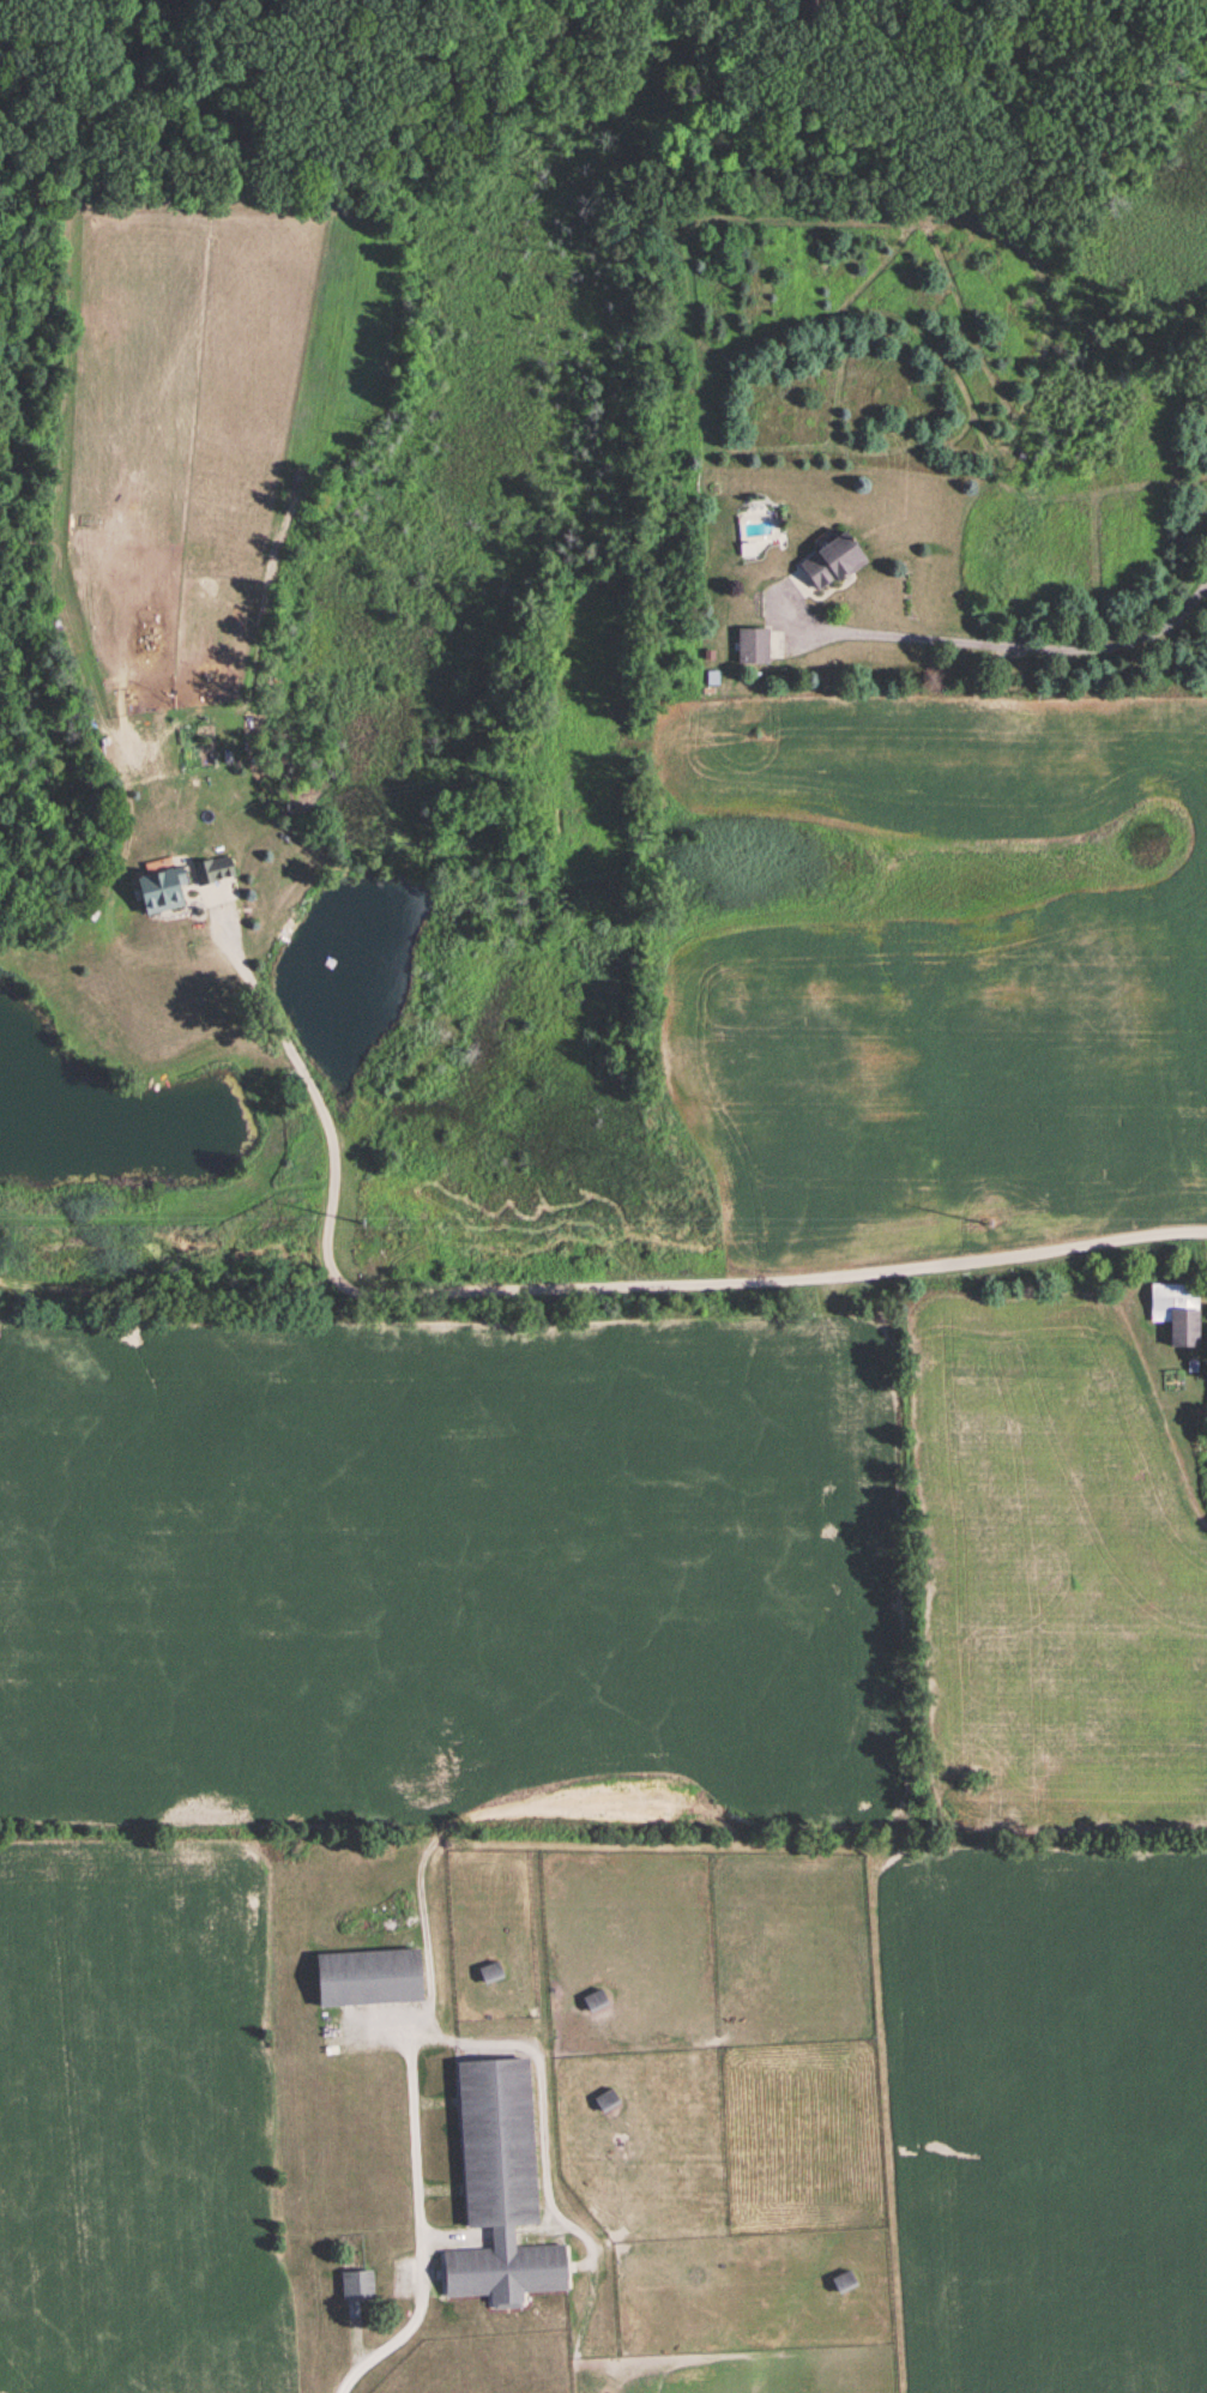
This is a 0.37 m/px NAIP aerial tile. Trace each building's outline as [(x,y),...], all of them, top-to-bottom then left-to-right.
[(817,590),(864,558),(844,528),(797,560),(817,590)] [(736,661),(766,661),(767,626),(736,626),(736,661)] [(190,862),(196,883),(233,874),(228,852),(190,862)] [(135,875),(144,913),(183,903),(178,883),(185,881),(181,863),(135,875)] [(1196,1344),(1196,1282),(1149,1281),(1149,1319),(1168,1319),(1168,1344),(1196,1344)] [(315,1951),(317,2003),(420,2000),(418,1947),(315,1951)] [(478,1965),(484,1982),(502,1975),(496,1958),(478,1965)] [(581,1994),(589,2010),(607,2002),(599,1986),(581,1994)] [(456,2059),(464,2225),(489,2224),(491,2246),(442,2248),(444,2295),(489,2292),(489,2307),(521,2305),(520,2290),(565,2288),(563,2242),(513,2244),(512,2223),(536,2221),(528,2055),(456,2059)] [(592,2095),(601,2110),(619,2100),(610,2085),(592,2095)] [(341,2296),(372,2295),(371,2268),(340,2269),(341,2296)] [(830,2274),(836,2291),(855,2284),(849,2268),(830,2274)]
